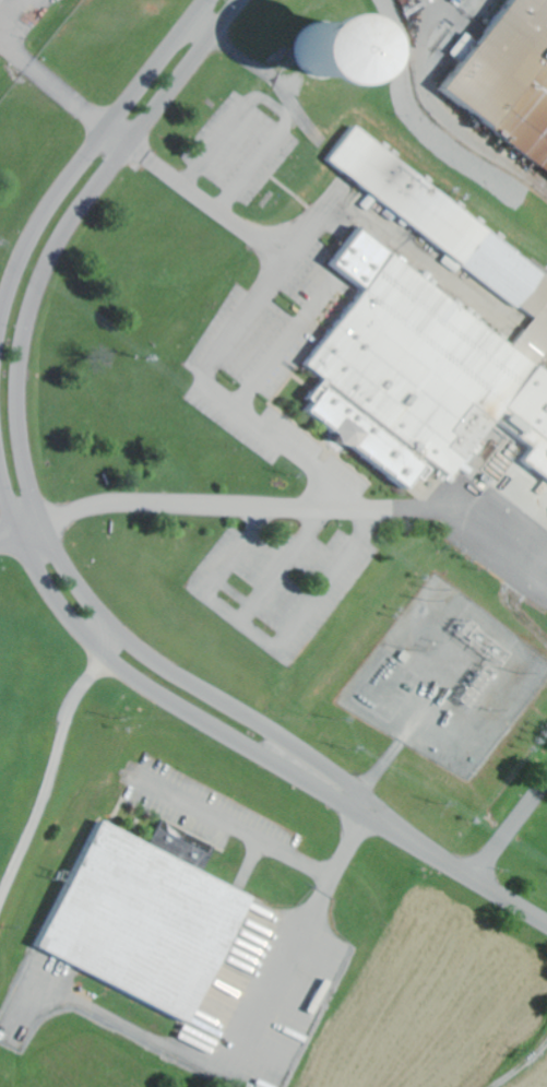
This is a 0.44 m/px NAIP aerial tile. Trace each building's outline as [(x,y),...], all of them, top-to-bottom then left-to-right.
[(546,175),(546,0),(511,0),(440,97),(546,175)] [(461,63),(477,44),(466,35),(451,55),(461,63)] [(537,368),(546,354),(546,275),(350,130),(324,166),(534,320),(514,347),(357,232),(331,267),(362,290),(306,368),(323,381),(300,413),(407,491),(427,463),(450,480),(459,468),(462,471),(476,452),(474,451),(496,422),(532,449),(522,462),(546,480),(546,376),(537,368)] [(97,821),(37,953),(192,1022),(249,895),(201,874),(213,847),(160,823),(150,845),(97,821)]
